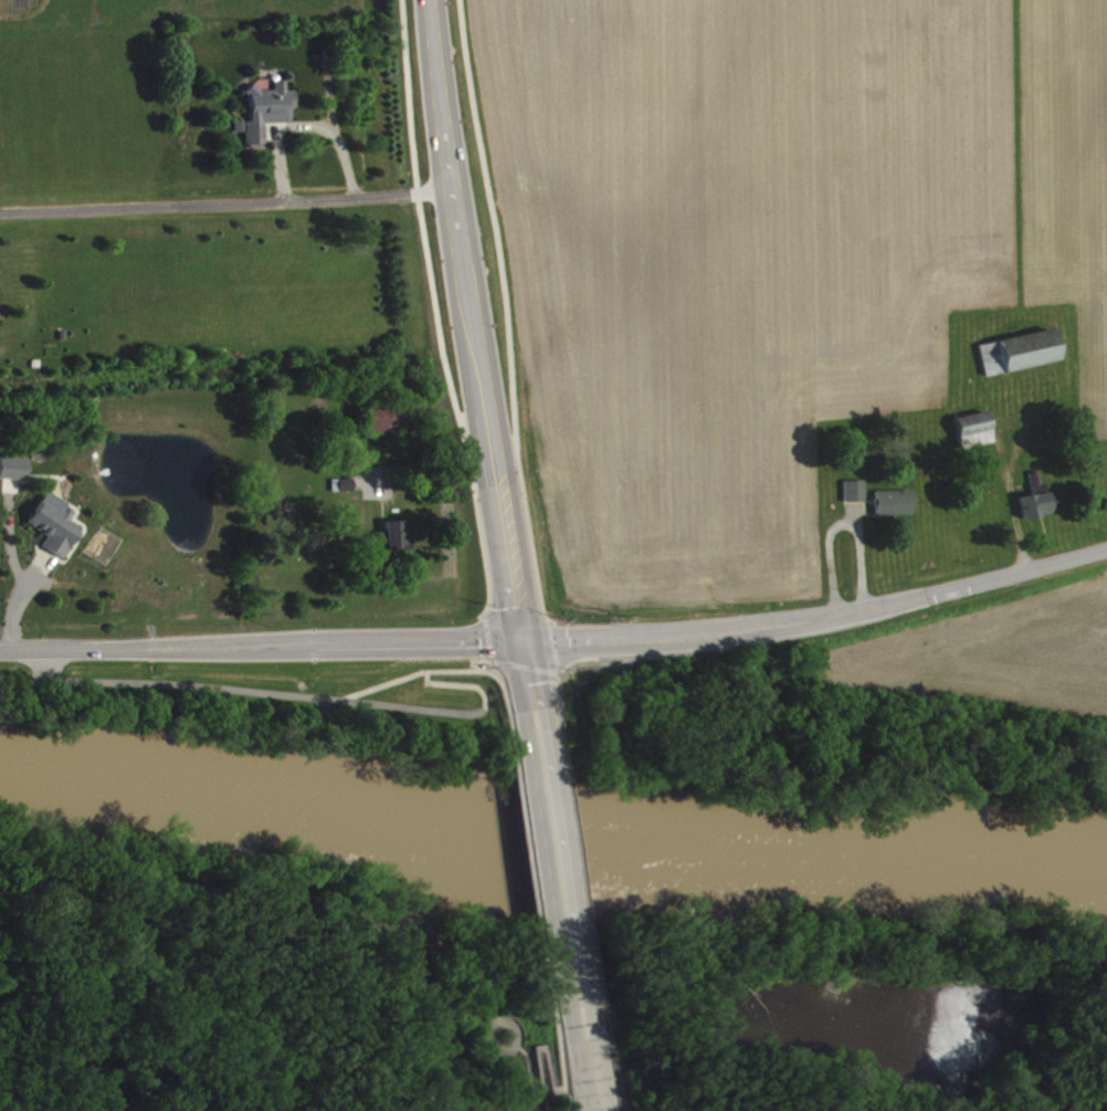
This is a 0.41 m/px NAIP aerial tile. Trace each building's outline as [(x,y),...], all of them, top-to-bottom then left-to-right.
[(295,130),(293,97),(288,97),(287,89),(275,89),(275,96),(249,97),(251,129),(236,129),(237,142),(244,141),(245,155),(266,154),(265,131),(295,130)] [(986,384),(1060,369),(1054,337),(980,352),(986,384)] [(403,439),(402,411),(365,413),(367,441),(403,439)] [(956,424),(960,456),(994,452),(990,420),(956,424)] [(0,488),(29,488),(30,465),(1,464),(0,488)] [(845,489),(846,511),(866,510),(865,489),(845,489)] [(913,499),(877,499),(878,524),(913,524),(913,499)] [(1052,521),(1048,499),(1019,505),(1024,527),(1052,521)] [(64,567),(83,536),(71,529),(78,518),(48,500),(28,532),(49,544),(43,554),(64,567)] [(412,556),(411,529),(383,529),(384,557),(412,556)]
